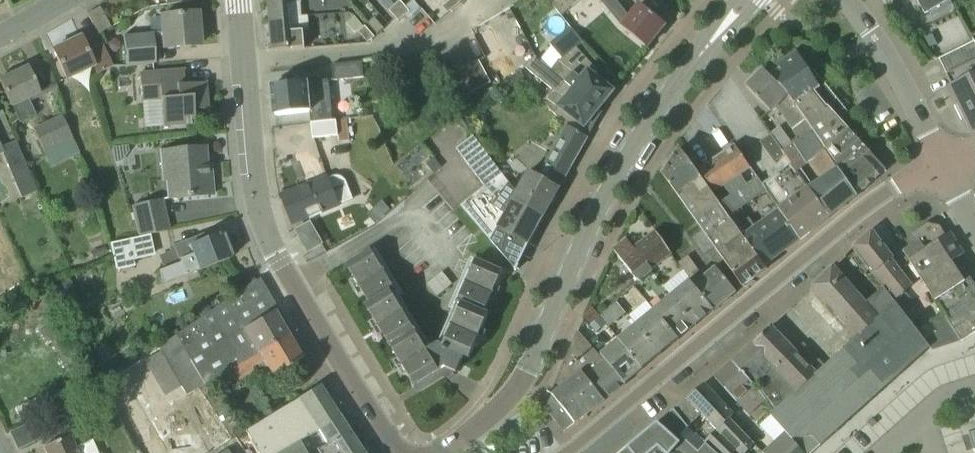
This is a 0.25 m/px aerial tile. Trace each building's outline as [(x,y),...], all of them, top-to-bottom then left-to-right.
[(270,19),(289,18),(288,3),(301,2),(301,0),(268,0),(270,19)] [(400,0),(395,5),(403,16),(410,11),(400,0)] [(459,3),(456,0),(449,0),(442,6),(448,13),(459,3)] [(564,0),(548,0),(561,16),(571,8),(564,0)] [(571,8),(580,0),(579,0),(564,0),(571,8)] [(647,47),(665,25),(638,3),(628,15),(616,0),(601,0),(600,0),(621,25),(620,25),(647,47)] [(925,13),(948,0),(918,0),(925,13)] [(398,21),(403,16),(395,5),(388,10),(398,21)] [(98,34),(111,28),(99,7),(86,14),(98,34)] [(155,64),(154,49),(199,45),(197,13),(158,16),(160,32),(123,36),(126,66),(155,64)] [(962,44),(971,39),(959,15),(940,25),(948,43),(959,37),(962,44)] [(384,29),(374,17),(367,23),(377,34),(384,29)] [(271,42),(271,51),(305,48),(303,30),(290,31),(289,18),(270,19),(271,42)] [(358,31),(367,43),(374,37),(365,25),(358,31)] [(558,60),(551,69),(599,109),(613,91),(593,74),(597,70),(576,48),(583,42),(571,27),(550,45),(562,59),(559,61),(558,60)] [(478,36),(497,70),(504,66),(495,50),(498,49),(488,30),(478,36)] [(67,80),(92,68),(96,75),(113,67),(101,42),(85,50),(79,37),(52,50),(67,80)] [(970,63),(963,47),(939,59),(974,132),(974,131),(974,60),(970,63)] [(810,72),(795,50),(782,59),(765,70),(788,95),(793,103),(812,130),(825,150),(837,167),(856,195),(865,188),(875,179),(885,170),(838,118),(846,110),(825,83),(819,86),(810,72)] [(602,112),(599,109),(551,69),(535,57),(523,67),(551,90),(543,101),(553,113),(565,125),(587,137),(602,112)] [(467,65),(480,88),(491,83),(478,59),(467,65)] [(363,77),(362,61),(332,64),(333,80),(363,77)] [(469,94),(480,88),(467,65),(457,71),(469,94)] [(26,67),(0,79),(0,86),(18,124),(36,115),(29,100),(39,95),(26,67)] [(798,139),(812,130),(793,103),(788,95),(765,70),(763,68),(746,85),(771,112),(777,107),(798,139)] [(160,99),(162,127),(194,124),(193,111),(207,109),(205,83),(184,85),(183,70),(139,74),(141,101),(160,99)] [(458,100),(469,94),(457,71),(446,77),(458,100)] [(328,80),(271,86),(274,115),(310,112),(311,123),(332,121),(328,80)] [(32,129),(45,156),(74,143),(61,115),(32,129)] [(457,144),(470,133),(457,117),(429,139),(440,153),(454,141),(457,144)] [(348,119),(332,121),(311,123),(312,138),(337,135),(338,143),(350,142),(348,119)] [(528,169),(515,192),(517,194),(514,199),(544,216),(545,215),(544,215),(558,189),(559,188),(560,188),(588,137),(587,137),(565,125),(536,174),(528,169)] [(780,126),(769,134),(782,151),(792,143),(780,126)] [(811,161),(823,177),(808,187),(829,216),(856,195),(837,167),(825,150),(812,130),(798,139),(793,143),(792,143),(782,151),(786,156),(790,163),(797,171),(811,161)] [(769,134),(759,142),(775,163),(786,156),(782,151),(769,134)] [(517,194),(515,192),(509,184),(473,135),(456,148),(484,186),(460,205),(490,241),(513,267),(515,269),(515,270),(516,271),(518,268),(520,265),(519,265),(521,261),(522,262),(523,260),(522,260),(524,256),(525,257),(526,254),(526,253),(531,243),(532,243),(533,241),(532,240),(535,234),(536,235),(537,233),(536,233),(538,229),(539,230),(540,228),(539,228),(542,222),(543,222),(545,217),(544,216),(514,199),(517,194)] [(30,178),(27,170),(15,141),(0,147),(0,149),(11,177),(12,176),(15,184),(21,199),(36,194),(30,178)] [(735,145),(717,157),(746,202),(765,189),(762,184),(757,176),(746,184),(741,175),(751,168),(735,145)] [(128,146),(113,148),(115,163),(121,162),(129,152),(128,146)] [(173,180),(174,198),(212,195),(210,166),(206,166),(205,148),(160,151),(163,181),(173,180)] [(680,148),(663,174),(663,175),(679,196),(682,194),(727,258),(724,261),(742,286),(766,269),(766,268),(746,241),(741,234),(727,215),(719,203),(680,148)] [(746,202),(717,157),(699,169),(714,192),(723,187),(729,196),(719,203),(727,215),(746,202)] [(426,164),(433,174),(441,167),(434,158),(426,164)] [(459,159),(431,178),(451,207),(479,187),(459,159)] [(797,171),(790,163),(779,171),(762,184),(765,189),(778,207),(776,208),(800,239),(830,217),(829,216),(808,187),(807,186),(797,171)] [(336,175),(329,178),(283,196),(293,222),(352,199),(346,180),(341,176),(336,175)] [(139,237),(151,235),(172,230),(165,199),(133,206),(139,237)] [(776,208),(741,234),(746,241),(766,268),(800,240),(800,239),(776,208)] [(311,223),(297,231),(308,250),(322,242),(311,223)] [(974,303),(974,286),(957,258),(964,254),(950,233),(946,235),(940,226),(930,224),(911,236),(916,244),(903,252),(943,313),(948,321),(974,303)] [(704,254),(714,247),(702,230),(692,237),(704,254)] [(895,299),(897,301),(903,311),(915,303),(906,291),(914,285),(871,231),(853,246),(885,286),(895,299)] [(627,239),(615,248),(613,249),(625,264),(620,268),(626,275),(630,272),(636,280),(637,279),(638,280),(673,254),(656,232),(634,248),(627,239)] [(220,233),(202,240),(201,236),(170,248),(171,252),(160,256),(165,269),(157,272),(162,284),(230,258),(220,233)] [(151,235),(139,237),(112,243),(117,270),(136,266),(135,260),(156,256),(151,235)] [(375,248),(347,266),(370,304),(366,307),(414,387),(443,369),(430,347),(399,296),(403,294),(375,248)] [(105,249),(90,253),(92,259),(107,255),(105,249)] [(689,280),(714,310),(736,292),(715,266),(703,276),(697,269),(688,255),(677,263),(689,280)] [(502,271),(475,260),(475,261),(470,259),(463,273),(449,307),(453,309),(438,343),(430,347),(443,369),(444,368),(456,373),(464,356),(469,359),(489,315),(484,313),(502,271)] [(856,338),(897,301),(895,299),(885,286),(865,303),(832,267),(811,287),(856,338)] [(436,296),(452,283),(442,271),(426,283),(436,296)] [(199,388),(215,379),(231,369),(288,336),(256,280),(157,347),(160,353),(182,390),(186,396),(199,388)] [(671,294),(696,324),(714,310),(689,280),(671,294)] [(59,307),(72,300),(64,285),(51,292),(59,307)] [(653,309),(678,339),(696,324),(671,294),(653,309)] [(897,301),(856,338),(815,374),(796,392),(769,416),(803,452),(813,452),(850,419),(871,400),(930,348),(924,340),(913,325),(903,311),(897,301)] [(626,313),(617,303),(601,316),(610,326),(626,313)] [(948,321),(961,341),(974,331),(974,303),(948,321)] [(593,307),(583,317),(591,325),(592,325),(599,317),(601,316),(593,307)] [(635,324),(660,354),(678,339),(653,309),(635,324)] [(930,348),(930,347),(932,350),(961,341),(948,321),(943,313),(931,321),(937,332),(924,340),(930,348)] [(605,323),(599,317),(592,325),(591,326),(596,332),(597,331),(605,323)] [(617,339),(642,369),(660,354),(635,324),(617,339)] [(815,374),(770,327),(732,362),(755,387),(774,369),(796,392),(815,374)] [(603,359),(602,360),(583,339),(578,333),(577,333),(551,394),(552,395),(556,400),(574,424),(604,401),(624,385),(624,384),(603,359)] [(288,336),(231,369),(236,378),(238,381),(254,371),(252,368),(262,362),(271,378),(302,360),(288,336)] [(603,359),(624,384),(642,369),(617,339),(599,354),(603,359)] [(755,387),(732,362),(714,378),(747,414),(765,398),(755,387)] [(231,369),(215,379),(220,387),(236,378),(231,369)] [(705,385),(687,399),(717,430),(705,442),(716,452),(740,452),(752,442),(730,418),(734,414),(705,385)] [(317,431),(339,418),(329,402),(318,386),(244,432),(257,452),(280,452),(296,443),(317,431)] [(36,399),(15,408),(20,420),(41,410),(36,399)] [(705,442),(674,410),(622,452),(716,452),(705,442)] [(769,416),(758,426),(774,444),(764,452),(803,452),(769,416)] [(339,418),(317,431),(327,447),(332,444),(337,452),(362,452),(339,418)] [(70,435),(43,447),(45,452),(78,452),(70,435)] [(296,443),(280,452),(302,452),(296,443)]
